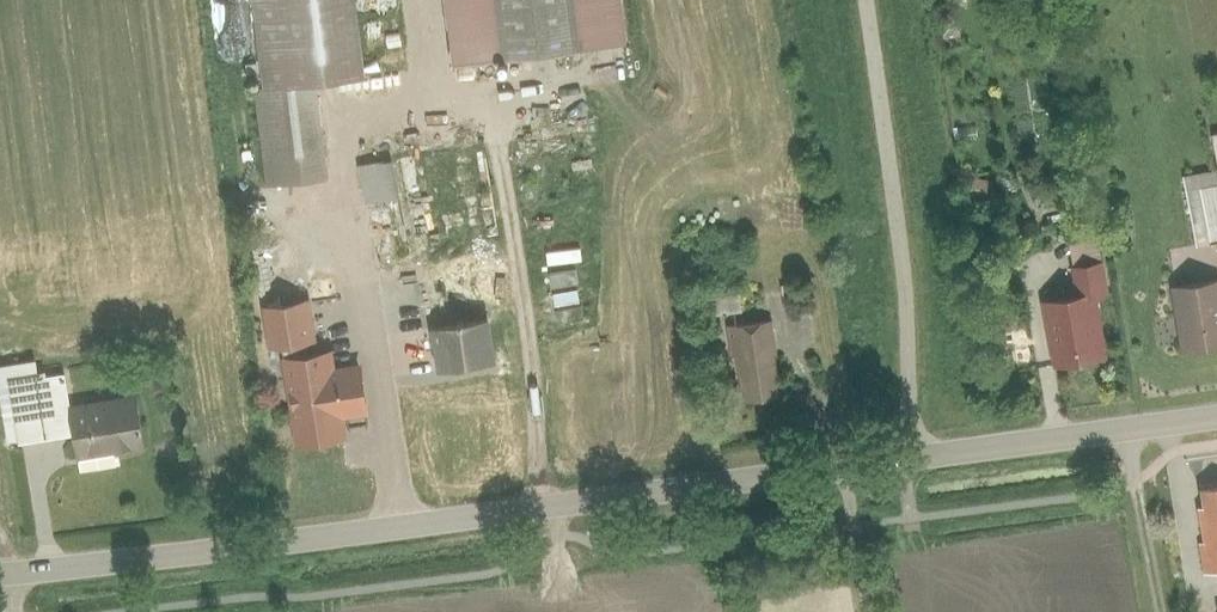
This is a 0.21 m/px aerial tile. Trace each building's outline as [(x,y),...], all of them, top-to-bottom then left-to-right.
[(358,0),(258,0),(268,85),(317,79),(367,73),(358,0)] [(449,62),(497,55),(489,0),(440,0),(449,62)] [(497,55),(579,44),(573,0),(489,0),(497,55)] [(259,87),(271,182),(329,175),(317,79),(268,85),(259,87)] [(397,190),(387,153),(356,162),(366,198),(397,190)] [(1197,236),(1216,233),(1216,166),(1185,171),(1197,236)] [(462,255),(423,262),(425,276),(464,268),(462,255)] [(1109,292),(1104,263),(1077,267),(1082,296),(1097,294),(1109,292)] [(567,281),(566,269),(550,270),(553,297),(560,296),(559,282),(567,281)] [(1172,288),(1184,353),(1216,348),(1216,281),(1172,288)] [(1082,296),(1046,303),(1057,367),(1108,358),(1097,294),(1082,296)] [(310,297),(261,303),(267,344),(315,337),(310,297)] [(489,313),(429,323),(437,370),(497,359),(489,313)] [(772,317),(729,324),(742,396),(784,389),(772,317)] [(330,346),(282,355),(297,442),(345,434),(341,412),(333,364),(330,346)] [(333,364),(341,412),(370,407),(362,359),(333,364)] [(0,365),(0,396),(7,439),(74,429),(70,403),(65,368),(34,373),(32,360),(0,365)] [(130,393),(70,403),(74,429),(78,452),(138,443),(130,393)] [(1196,492),(1209,573),(1216,571),(1216,489),(1196,492)]
